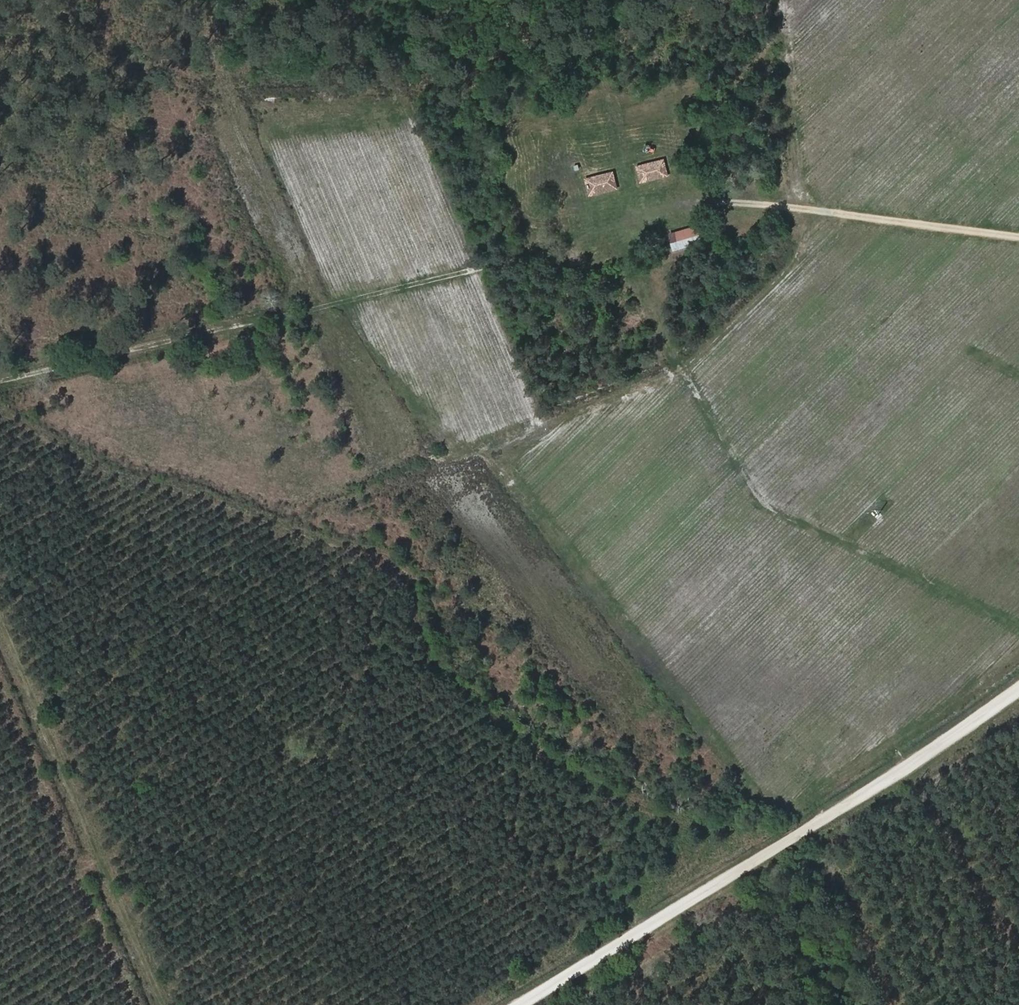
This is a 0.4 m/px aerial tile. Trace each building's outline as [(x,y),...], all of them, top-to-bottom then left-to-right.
[(660,165),(628,172),(634,198),(666,191),(660,165)] [(613,177),(581,183),(585,206),(618,200),(613,177)] [(674,248),(705,244),(703,225),(671,230),(674,248)]
